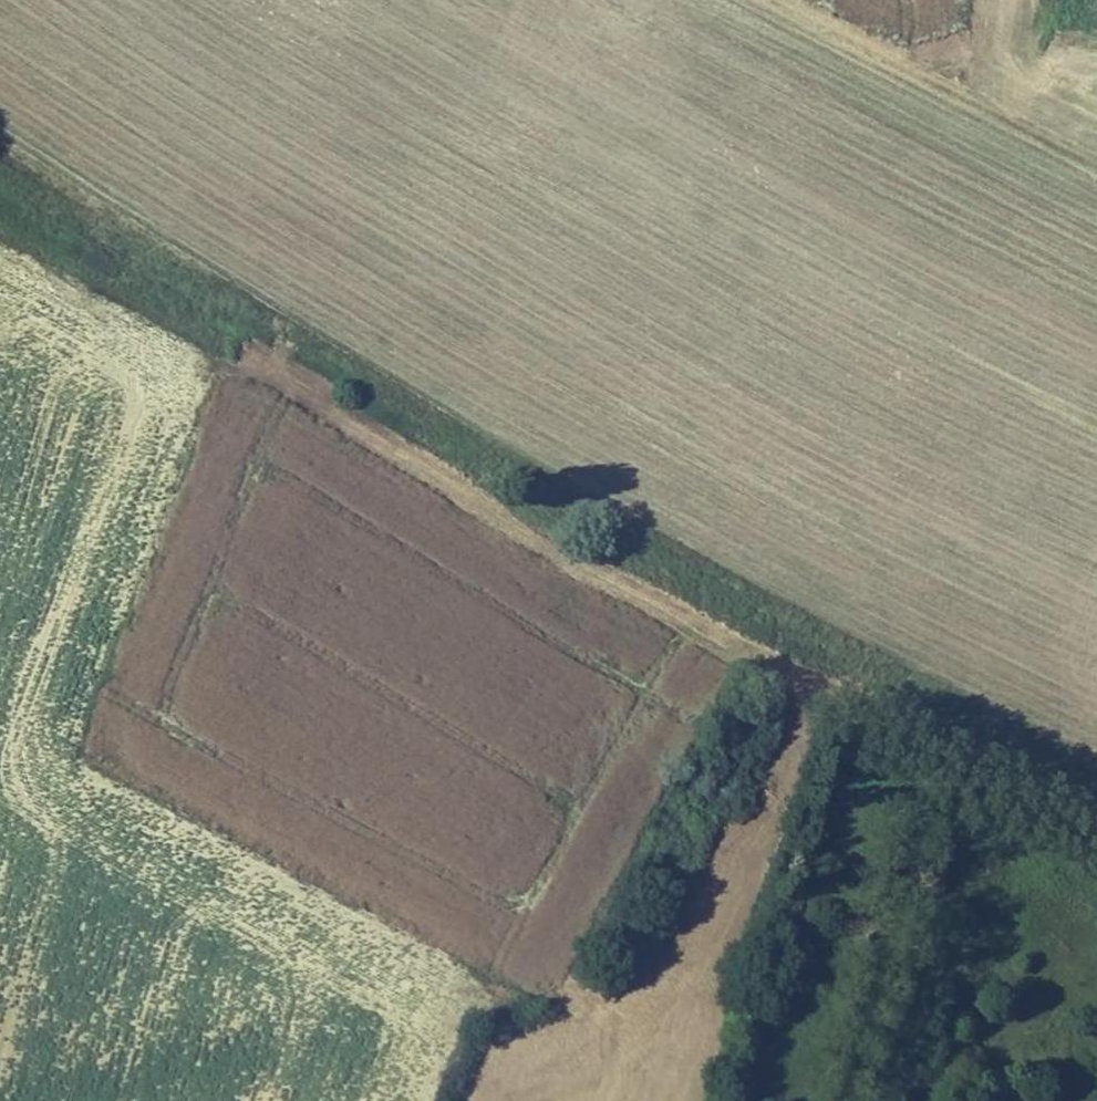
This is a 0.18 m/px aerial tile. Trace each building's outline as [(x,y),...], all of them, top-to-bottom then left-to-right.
[(1096,10),(1096,0),(1063,0),(1096,10)]
